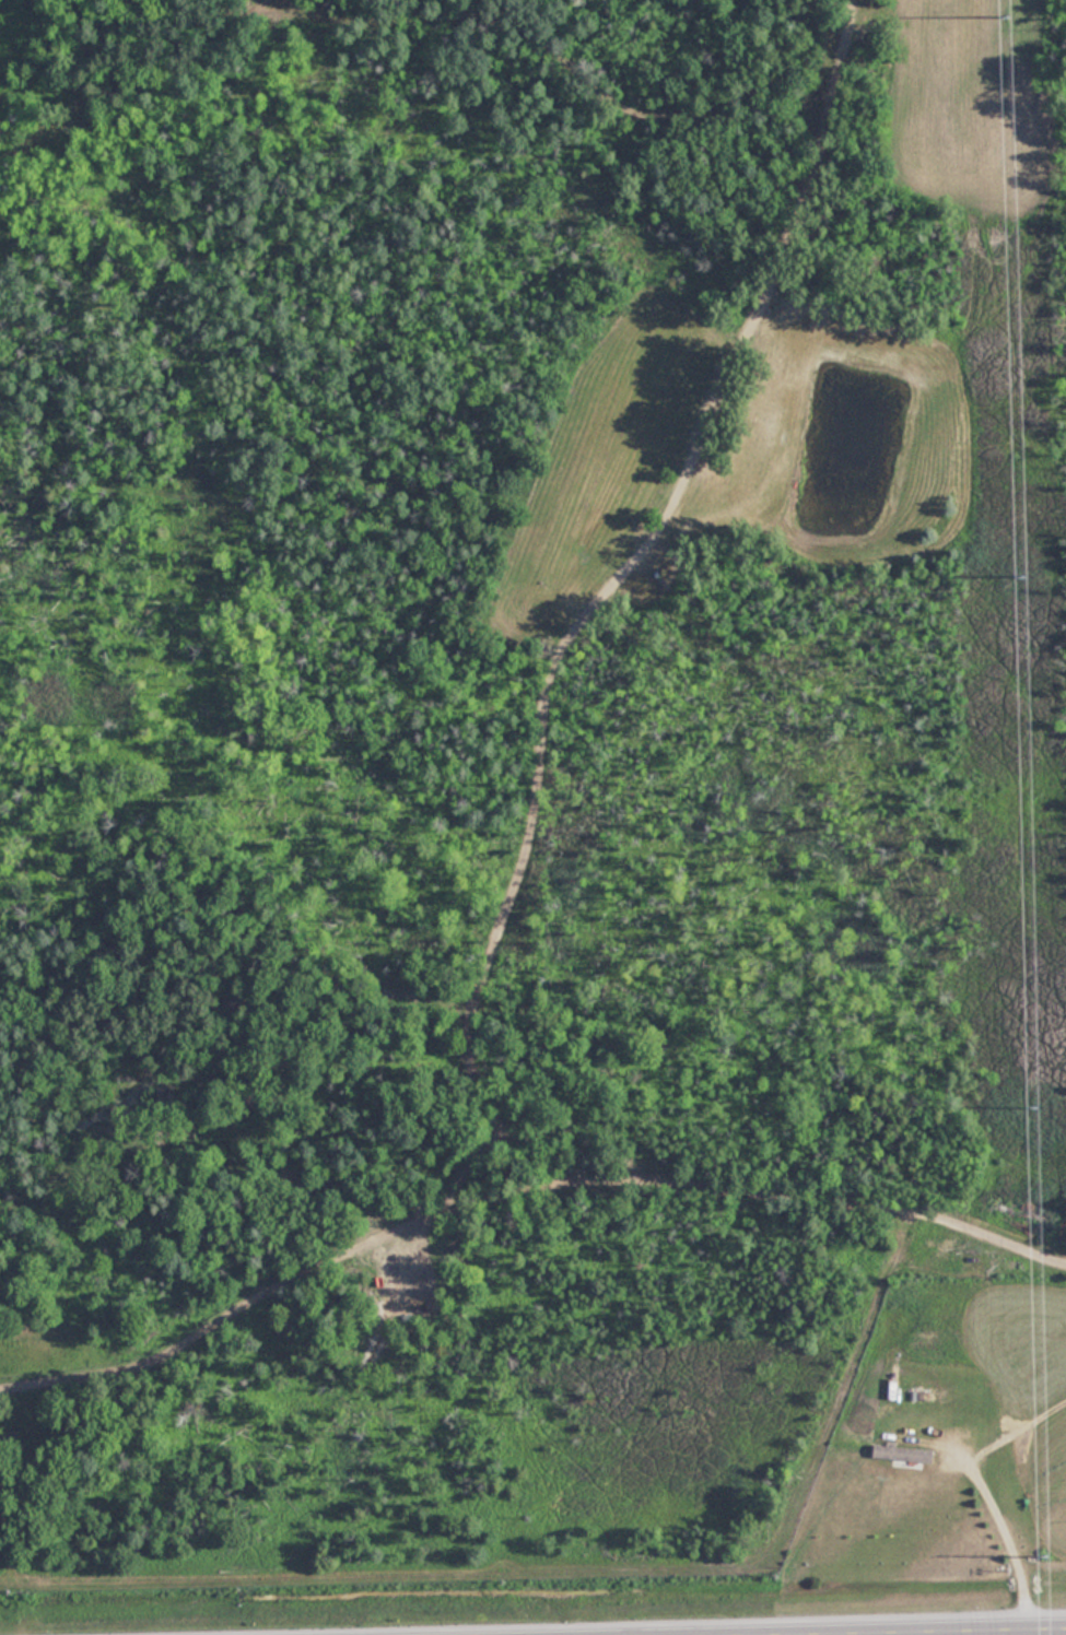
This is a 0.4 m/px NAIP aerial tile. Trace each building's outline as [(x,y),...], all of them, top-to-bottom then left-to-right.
[(874,1457),(884,1457),(884,1465),(936,1465),(936,1448),(874,1447),(874,1457)]
